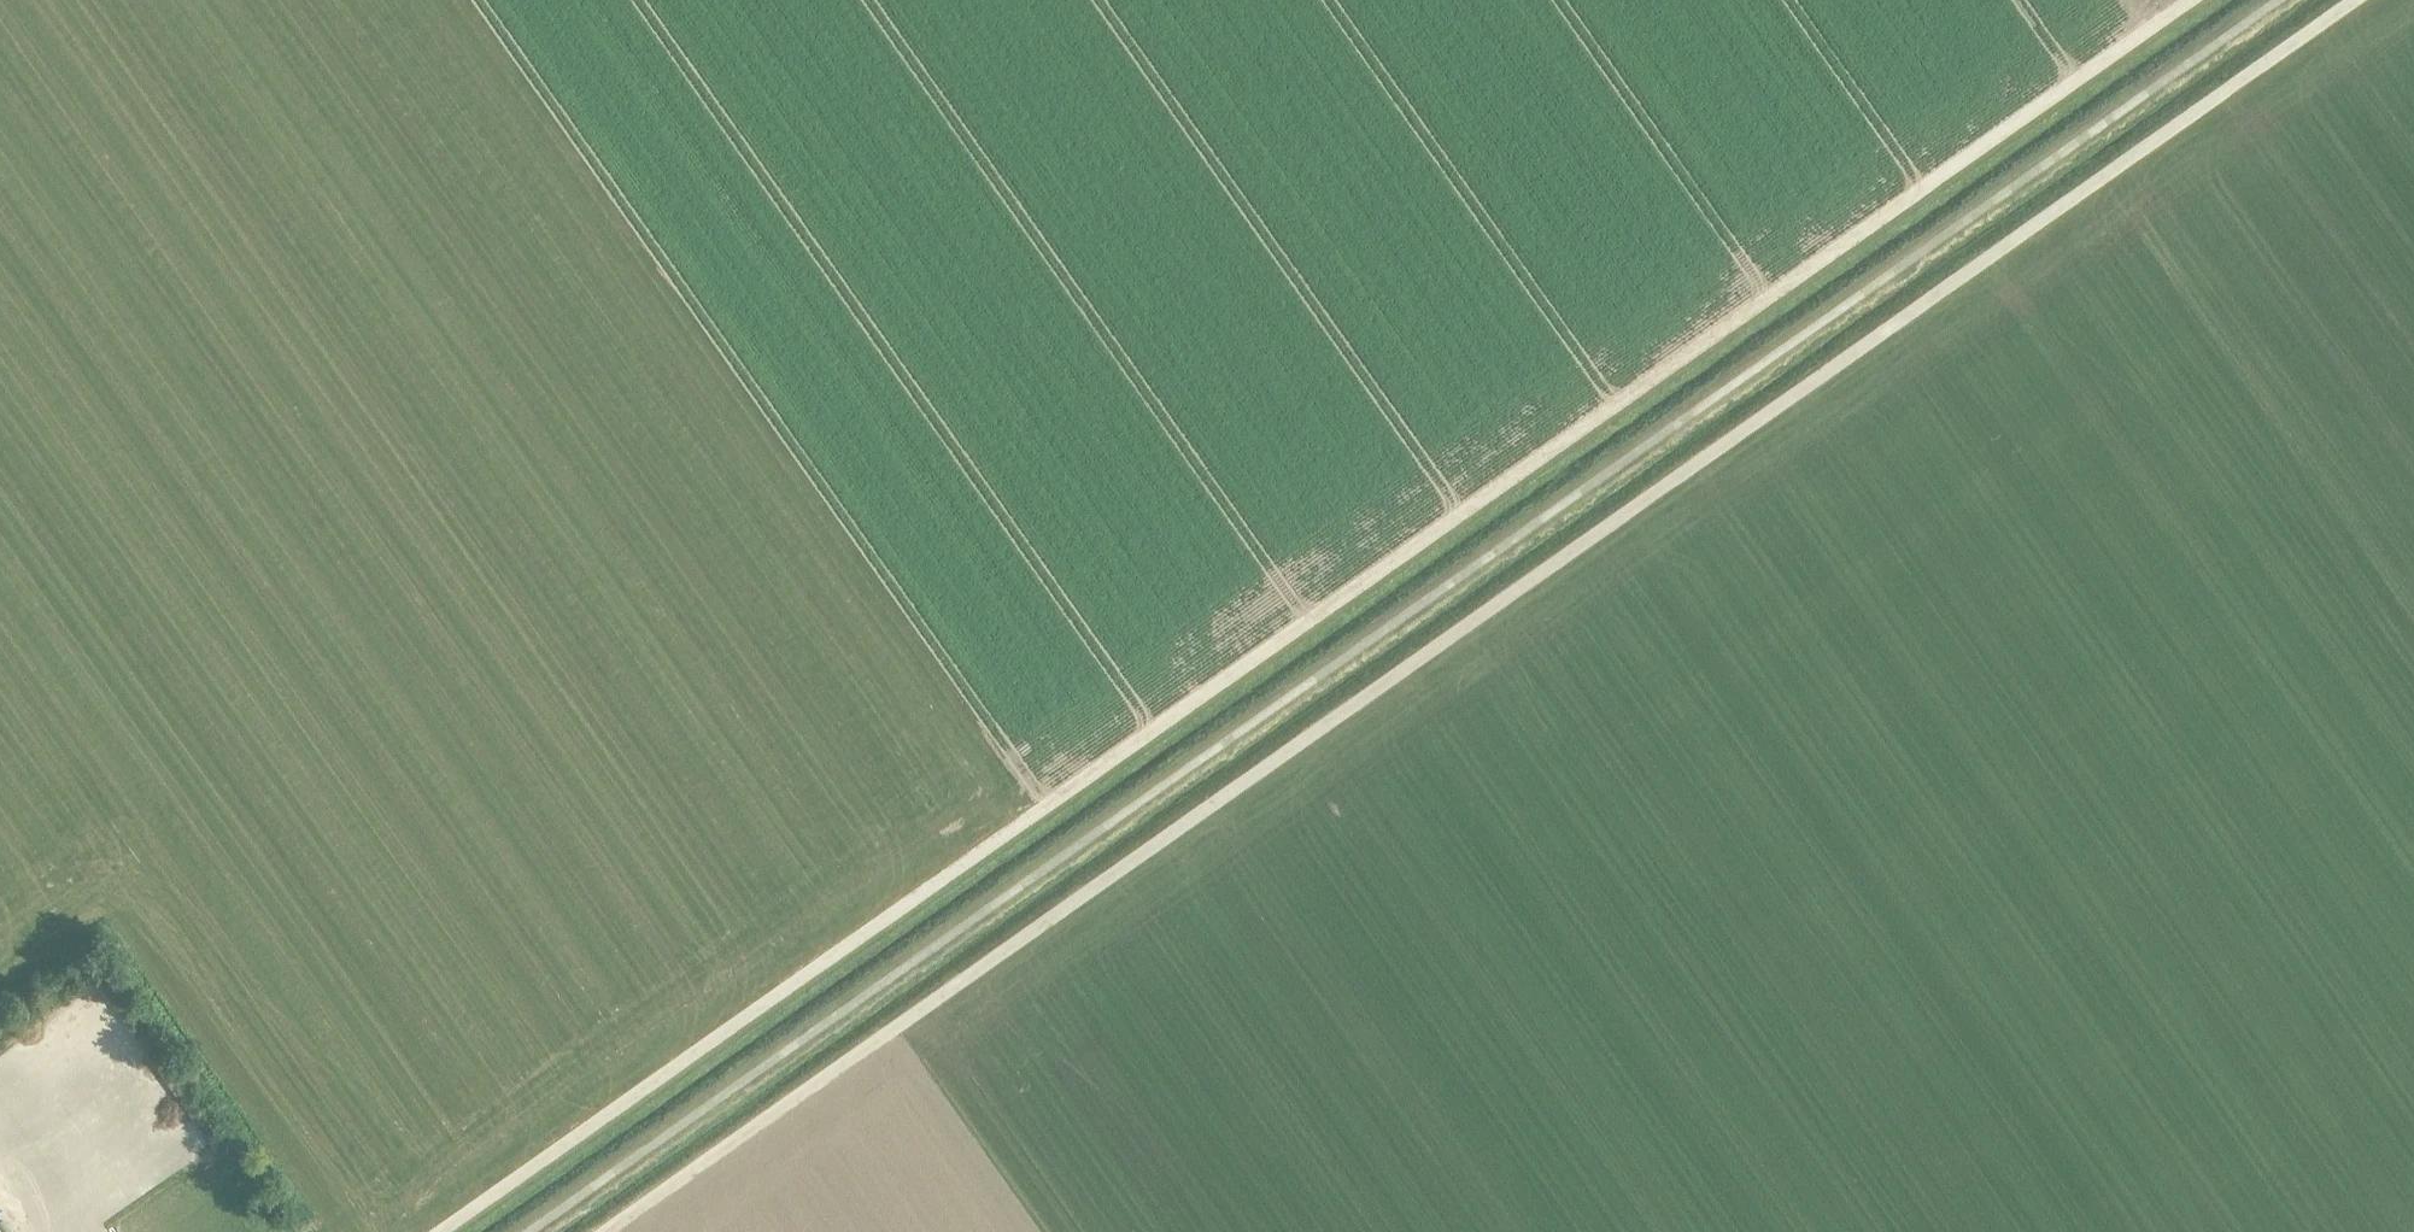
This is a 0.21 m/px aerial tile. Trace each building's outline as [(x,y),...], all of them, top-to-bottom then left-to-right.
[(39,1049),(47,1060),(83,1033),(63,1006),(30,1031),(34,1037),(21,1047),(28,1058),(39,1049)] [(56,1077),(27,1102),(39,1116),(68,1091),(56,1077)] [(53,1153),(71,1177),(110,1147),(111,1149),(137,1129),(142,1136),(172,1113),(147,1081),(121,1101),(116,1094),(59,1138),(64,1145),(53,1153)]
